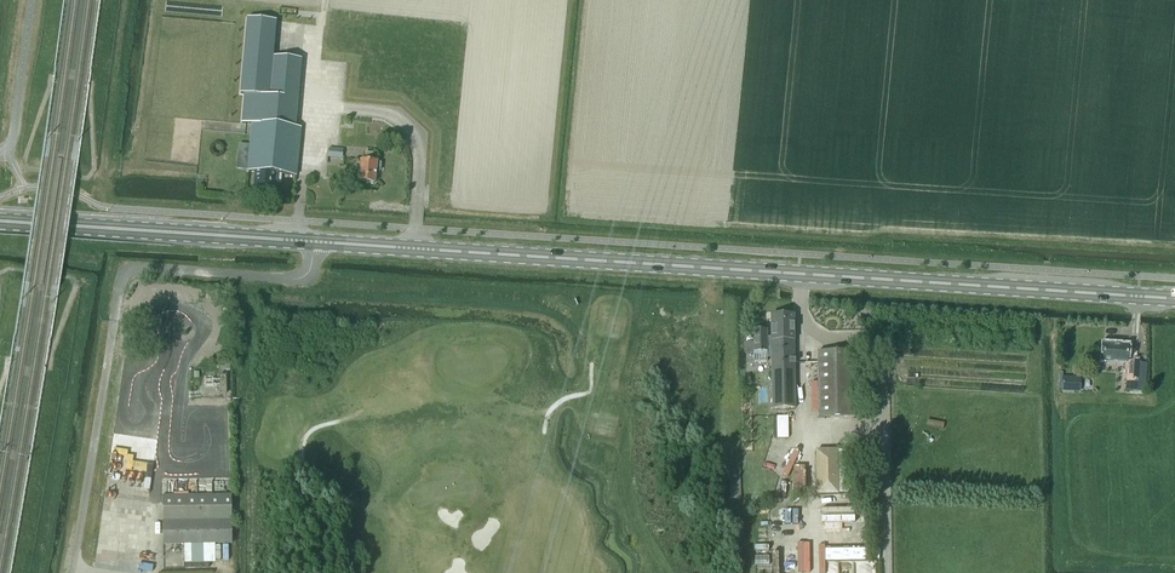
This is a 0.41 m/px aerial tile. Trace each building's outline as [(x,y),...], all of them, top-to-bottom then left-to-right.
[(247,19),(240,94),(244,94),(242,124),(252,125),(252,124),(295,128),(301,60),(273,58),(276,21),(247,19)] [(344,123),(343,130),(356,131),(356,123),(344,123)] [(248,165),(247,172),(255,173),(253,193),(274,195),(275,190),(276,175),(296,177),(301,128),(295,128),(252,124),(252,125),(250,149),(248,165)] [(359,181),(375,183),(376,171),(380,172),(380,164),(377,164),(377,163),(372,162),(373,155),(365,154),(364,162),(361,161),(359,181)] [(767,362),(767,348),(771,348),(772,409),(795,409),(794,316),(771,316),(771,338),(767,338),(767,331),(754,331),(754,344),(745,344),(745,353),(751,353),(751,355),(754,355),(754,363),(767,362)] [(1123,363),(1122,371),(1127,371),(1126,378),(1138,379),(1139,362),(1127,362),(1128,347),(1104,345),(1102,361),(1123,363)] [(818,353),(819,418),(855,418),(854,353),(818,353)] [(191,370),(181,370),(181,391),(189,391),(189,381),(191,381),(191,370)] [(1062,379),(1062,391),(1080,391),(1080,379),(1062,379)] [(817,451),(818,495),(839,495),(838,451),(817,451)] [(232,495),(163,496),(163,544),(184,544),(208,544),(232,544),(232,495)] [(753,517),(754,552),(768,551),(767,516),(753,517)] [(208,544),(184,544),(184,569),(208,569),(208,561),(208,544)]
